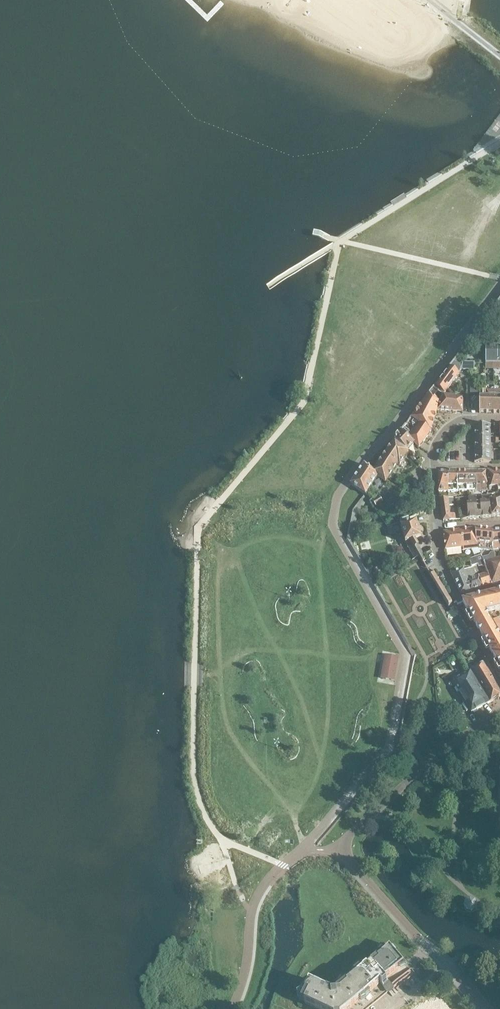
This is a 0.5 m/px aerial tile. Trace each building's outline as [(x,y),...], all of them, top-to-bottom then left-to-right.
[(486,363),(493,363),(499,363),(499,347),(486,347),(486,363)] [(459,374),(460,370),(474,370),(474,363),(462,363),(462,364),(453,362),(443,376),(452,383),(459,374)] [(445,393),(452,383),(443,376),(435,386),(445,393)] [(494,413),(494,390),(486,390),(486,398),(480,397),(480,413),(494,413)] [(431,431),(438,412),(436,412),(440,402),(429,394),(411,418),(418,423),(431,431)] [(463,413),(463,398),(444,395),(443,395),(440,402),(436,412),(438,412),(463,413)] [(431,433),(431,431),(418,423),(407,437),(413,442),(413,443),(419,448),(422,445),(426,440),(431,433)] [(491,437),(490,425),(475,425),(475,438),(491,437)] [(406,449),(413,443),(413,442),(407,437),(401,432),(394,440),(406,449)] [(491,450),(491,437),(475,438),(475,450),(491,450)] [(400,466),(409,452),(406,449),(394,440),(374,471),(364,464),(350,485),(364,494),(366,495),(377,478),(386,484),(398,464),(400,466)] [(491,463),(491,450),(475,450),(475,463),(491,463)] [(487,472),(487,490),(489,490),(489,488),(497,488),(498,490),(499,490),(499,471),(487,472)] [(447,492),(447,472),(438,472),(439,493),(447,492)] [(456,492),(457,472),(447,472),(447,492),(448,492),(456,492)] [(465,491),(466,472),(457,472),(456,492),(465,491)] [(487,491),(487,490),(487,472),(466,472),(465,491),(477,491),(477,492),(487,491)] [(379,497),(373,501),(376,506),(382,502),(379,497)] [(492,517),(490,502),(489,497),(482,497),(482,503),(480,503),(480,504),(477,504),(476,497),(468,498),(469,506),(467,506),(467,513),(468,519),(492,517)] [(454,506),(453,498),(448,499),(440,499),(444,522),(456,520),(455,514),(450,515),(449,507),(454,506)] [(491,501),(491,502),(490,502),(492,517),(499,517),(499,500),(491,501)] [(412,542),(421,539),(417,523),(401,527),(405,544),(406,543),(415,559),(420,557),(411,542),(412,542)] [(493,550),(492,531),(492,530),(476,528),(476,529),(479,549),(493,550)] [(479,549),(476,529),(461,531),(463,548),(463,551),(479,549)] [(463,548),(461,531),(444,533),(446,550),(463,548)] [(488,556),(482,558),(484,562),(495,559),(493,553),(490,554),(488,556)] [(482,558),(481,555),(470,559),(471,567),(478,565),(479,568),(485,566),(484,562),(482,558)] [(495,559),(484,562),(485,566),(487,573),(492,585),(499,583),(499,557),(495,559)] [(477,580),(473,568),(464,571),(463,569),(451,573),(461,595),(479,589),(476,580),(477,580)] [(492,585),(487,573),(479,575),(480,579),(477,580),(476,580),(479,589),(492,585)] [(499,619),(492,624),(486,613),(499,610),(499,594),(463,603),(487,646),(494,657),(499,669),(499,621),(499,619)] [(398,658),(386,656),(382,679),(394,681),(398,658)] [(483,664),(471,671),(469,672),(488,704),(490,703),(499,697),(499,692),(483,664)] [(488,704),(469,672),(452,681),(460,693),(458,694),(468,711),(470,710),(471,713),(488,704)] [(404,964),(389,947),(370,963),(371,964),(368,967),(367,966),(336,991),(336,992),(332,993),(331,992),(309,981),(304,991),(309,993),(304,1003),(316,1008),(345,1008),(404,964)] [(411,994),(418,987),(413,982),(406,989),(411,994)]
